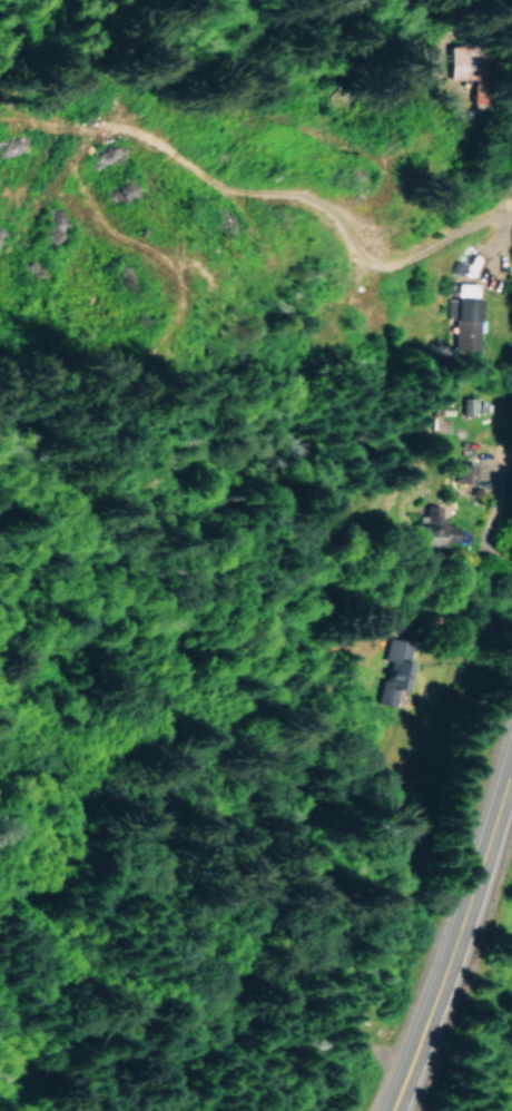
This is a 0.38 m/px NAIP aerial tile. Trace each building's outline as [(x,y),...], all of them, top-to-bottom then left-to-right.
[(446,77),(475,77),(475,45),(447,44),(446,77)] [(482,416),(484,396),(471,395),(471,405),(472,405),(471,416),(482,416)] [(482,488),(483,463),(452,462),(451,488),(482,488)] [(417,554),(428,554),(428,547),(453,546),(453,523),(440,524),(439,504),(426,505),(426,514),(417,514),(417,554)] [(379,701),(401,706),(410,663),(406,662),(409,646),(388,642),(384,659),(387,660),(379,701)]
